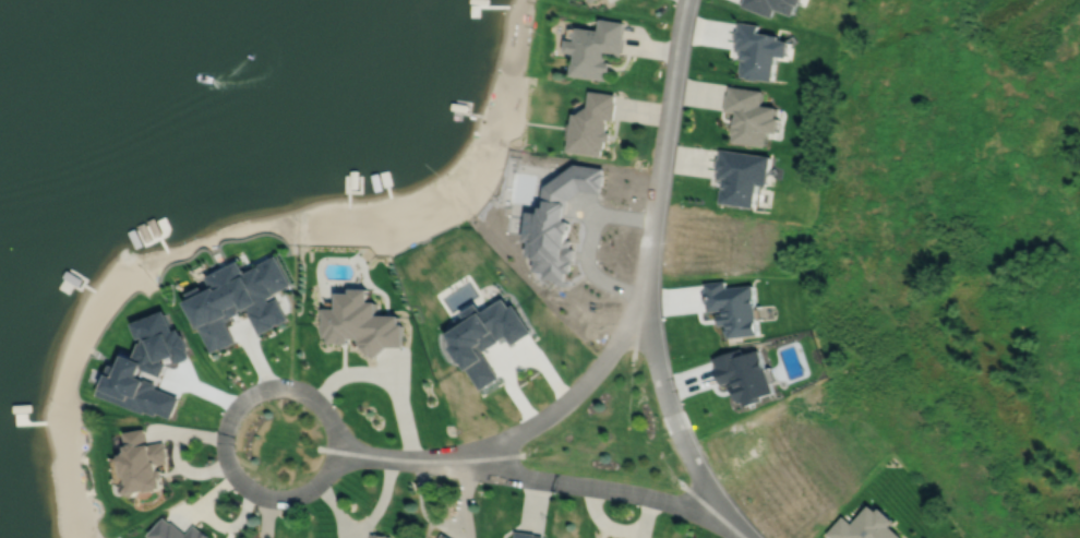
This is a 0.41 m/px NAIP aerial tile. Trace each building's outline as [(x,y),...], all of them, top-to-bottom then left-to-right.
[(742,7),(772,19),(776,10),(794,16),(797,5),(801,7),(803,0),(744,0),(742,7)] [(625,23),(600,20),(598,32),(576,28),(575,43),(566,40),(564,53),(575,55),(574,65),(572,64),(569,76),(607,82),(608,72),(610,73),(611,63),(607,63),(608,56),(621,58),(621,56),(622,56),(624,37),(623,37),(624,35),(623,35),(625,23)] [(740,23),(737,32),(736,31),(734,43),(736,43),(735,51),(742,52),(741,60),(743,60),(743,61),(741,61),(740,73),(741,73),(741,77),(746,79),(746,80),(758,82),(758,80),(773,82),(777,57),(789,59),(791,43),(780,41),(780,37),(758,34),(759,26),(740,23)] [(730,87),(729,96),(727,95),(724,112),(737,113),(736,119),(735,119),(735,124),(733,124),(731,135),(733,135),(732,143),(766,148),(768,133),(779,135),(781,120),(776,119),(778,109),(761,107),(764,93),(730,87)] [(589,92),(587,108),(577,116),(573,115),(567,153),(601,157),(601,151),(603,152),(604,143),(609,143),(610,134),(605,133),(607,124),(605,124),(605,121),(613,121),(615,104),(614,104),(615,96),(589,92)] [(720,151),(719,159),(717,159),(716,171),(717,171),(716,180),(722,181),(721,189),(722,189),(722,191),(720,190),(718,204),(755,210),(758,187),(767,188),(771,158),(720,151)] [(203,289),(189,296),(192,303),(188,307),(200,332),(201,332),(213,354),(220,350),(221,351),(237,344),(227,324),(235,321),(235,320),(242,316),(240,312),(242,311),(243,313),(245,312),(247,313),(250,311),(251,313),(250,314),(260,336),(276,328),(275,327),(279,325),(280,326),(290,321),(279,300),(271,303),(269,300),(276,297),(275,295),(292,286),(277,258),(257,267),(259,270),(247,276),(241,263),(208,279),(213,288),(204,292),(203,289)] [(705,285),(706,294),(705,294),(706,306),(707,306),(708,313),(722,312),(723,316),(718,316),(719,328),(725,327),(727,336),(729,336),(730,339),(758,337),(754,287),(725,289),(725,283),(705,285)] [(347,291),(347,297),(334,297),(333,311),(324,311),(324,338),(328,338),(328,345),(337,345),(337,347),(347,347),(348,340),(356,340),(358,344),(357,344),(360,348),(359,349),(368,357),(370,355),(374,359),(385,349),(401,349),(401,327),(397,327),(397,319),(374,319),(374,304),(365,304),(365,292),(347,291)] [(503,302),(481,315),(476,308),(460,316),(467,326),(446,339),(452,349),(448,352),(447,358),(459,360),(473,385),(477,383),(479,388),(499,376),(484,354),(500,344),(499,343),(503,339),(505,342),(506,339),(512,347),(531,334),(513,308),(508,311),(503,302)] [(164,315),(136,324),(127,336),(103,392),(144,410),(145,407),(155,411),(156,409),(171,415),(177,398),(153,388),(163,362),(175,357),(177,361),(188,358),(184,351),(188,350),(183,339),(180,339),(178,333),(172,334),(164,315)] [(145,428),(124,431),(128,449),(125,451),(120,452),(118,455),(120,470),(129,477),(127,479),(125,478),(122,482),(124,483),(121,487),(132,495),(137,490),(146,489),(147,490),(159,489),(158,487),(163,487),(161,478),(164,477),(161,468),(158,469),(157,464),(168,462),(167,457),(168,457),(166,445),(165,445),(164,442),(152,443),(151,443),(147,443),(145,428)] [(875,511),(868,504),(851,523),(842,515),(826,534),(831,537),(900,537),(901,537),(888,525),(893,521),(878,506),(875,511)] [(148,535),(153,537),(210,537),(194,524),(187,534),(172,522),(171,523),(164,516),(148,535)]
